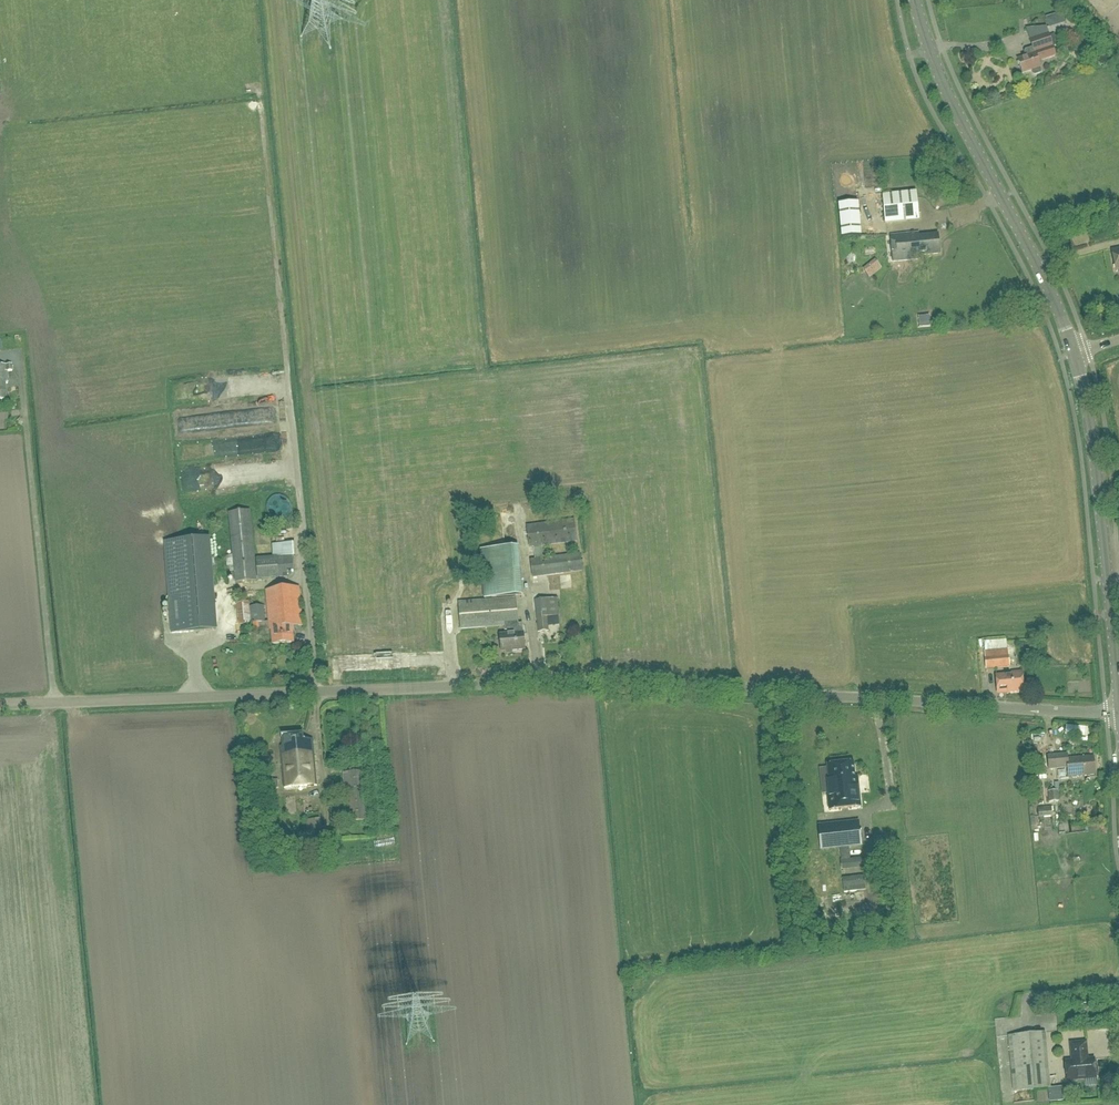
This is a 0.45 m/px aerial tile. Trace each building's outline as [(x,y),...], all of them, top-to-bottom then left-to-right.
[(1034,34),(1049,31),(1047,23),(1032,26),(1034,34)] [(1039,69),(1040,68),(1038,62),(1055,56),(1048,34),(1030,40),(1033,49),(1025,52),(1024,54),(1026,58),(1017,61),(1022,75),(1031,71),(1033,75),(1035,76),(1040,74),(1041,73),(1039,69)] [(882,56),(878,58),(883,72),(888,70),(882,56)] [(919,222),(917,192),(882,195),(885,225),(919,222)] [(841,230),(859,229),(858,197),(840,198),(841,230)] [(921,256),(940,255),(938,235),(919,236),(919,233),(890,236),(892,262),(921,260),(921,256)] [(11,371),(11,366),(0,366),(0,402),(6,401),(5,387),(7,386),(6,372),(11,371)] [(287,571),(294,570),(292,544),(275,545),(276,557),(255,559),(250,511),(228,513),(234,582),(258,581),(258,580),(287,577),(287,571)] [(581,574),(575,520),(527,525),(529,548),(534,548),(535,561),(531,561),(533,578),(572,575),(581,574)] [(519,525),(505,527),(506,535),(520,533),(519,525)] [(169,604),(171,634),(215,631),(208,540),(165,543),(170,604),(169,604)] [(482,552),(486,600),(523,597),(519,549),(482,552)] [(292,627),(302,627),(299,588),(266,590),(269,630),(272,629),(273,644),(293,643),(292,627)] [(547,617),(559,616),(557,598),(535,601),(538,633),(548,632),(547,617)] [(500,652),(525,650),(524,634),(519,634),(517,599),(459,603),(461,630),(504,627),(505,635),(499,636),(500,652)] [(562,602),(563,614),(578,613),(577,602),(562,602)] [(250,607),(250,603),(238,604),(240,624),(254,623),(254,631),(260,631),(259,623),(265,622),(264,606),(250,607)] [(228,630),(238,630),(238,617),(227,617),(228,630)] [(991,650),(1008,649),(1008,640),(990,641),(991,650)] [(1008,649),(985,652),(986,670),(1010,667),(1008,649)] [(1007,694),(1023,692),(1021,674),(996,676),(998,693),(1007,692),(1007,694)] [(1087,694),(1086,677),(1073,678),(1074,695),(1087,694)] [(284,788),(316,785),(312,739),(303,740),(303,734),(282,736),(283,747),(281,747),(284,788)] [(1067,755),(1048,756),(1049,770),(1068,768),(1069,778),(1095,775),(1093,757),(1067,759),(1067,755)] [(829,780),(826,781),(829,811),(842,809),(848,809),(860,807),(857,779),(854,779),(853,764),(827,766),(829,780)] [(347,822),(368,820),(364,772),(343,774),(347,822)] [(279,790),(278,781),(266,782),(267,791),(279,790)] [(1048,792),(1049,803),(1059,802),(1058,792),(1048,792)] [(1052,818),(1051,807),(1038,808),(1038,819),(1052,818)] [(858,823),(818,827),(821,850),(861,846),(858,823)] [(862,859),(841,862),(842,869),(863,867),(862,859)] [(864,879),(843,881),(844,893),(866,890),(864,879)] [(839,909),(867,907),(866,891),(838,893),(839,909)] [(1050,1088),(1045,1033),(1008,1037),(1014,1037),(1019,1091),(1013,1091),(1013,1092),(1050,1088)] [(1087,1060),(1086,1043),(1070,1044),(1072,1061),(1065,1062),(1067,1081),(1096,1079),(1096,1077),(1098,1076),(1097,1069),(1095,1068),(1094,1059),(1087,1060)]
